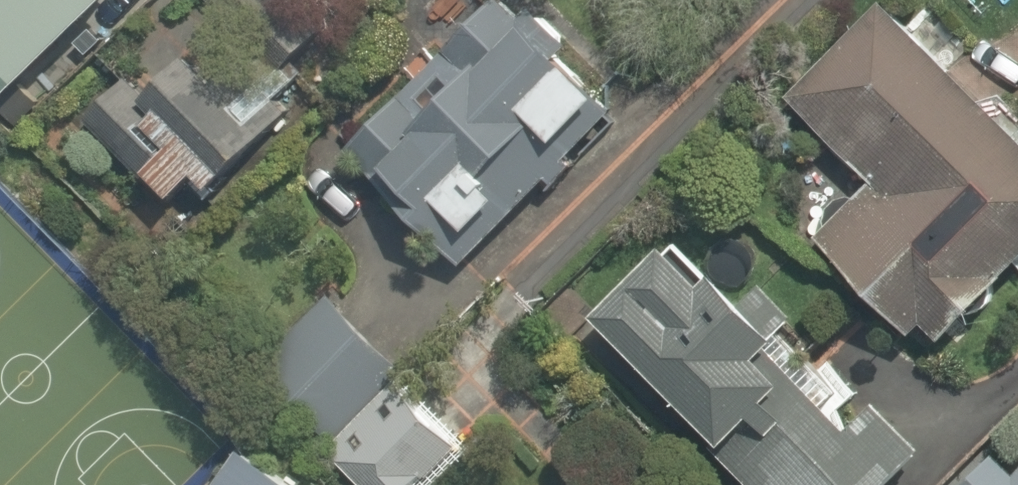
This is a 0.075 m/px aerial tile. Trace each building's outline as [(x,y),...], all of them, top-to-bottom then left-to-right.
[(14,90),(93,0),(0,0),(0,78),(14,90)] [(367,131),(385,150),(359,175),(447,269),(536,185),(550,200),(579,172),(565,157),(611,115),(554,54),(569,40),(531,0),(525,0),(513,11),(503,0),(482,0),(450,30),(461,42),(367,131)] [(137,155),(122,169),(153,203),(184,175),(199,192),(290,109),(195,5),(89,102),(137,155)] [(810,247),(900,339),(914,325),(928,339),(1017,250),(1017,155),(874,9),(782,99),(870,188),(810,247)] [(664,236),(584,312),(749,484),(880,484),(915,452),(762,292),(739,314),(664,236)] [(381,374),(394,360),(316,293),(247,374),(324,441),(381,374)] [(352,484),(411,484),(412,484),(448,484),(474,454),(381,374),(324,441),(314,452),(352,484)] [(966,484),(1017,484),(1017,426),(966,484)] [(241,447),(214,484),(294,484),(241,447)]
